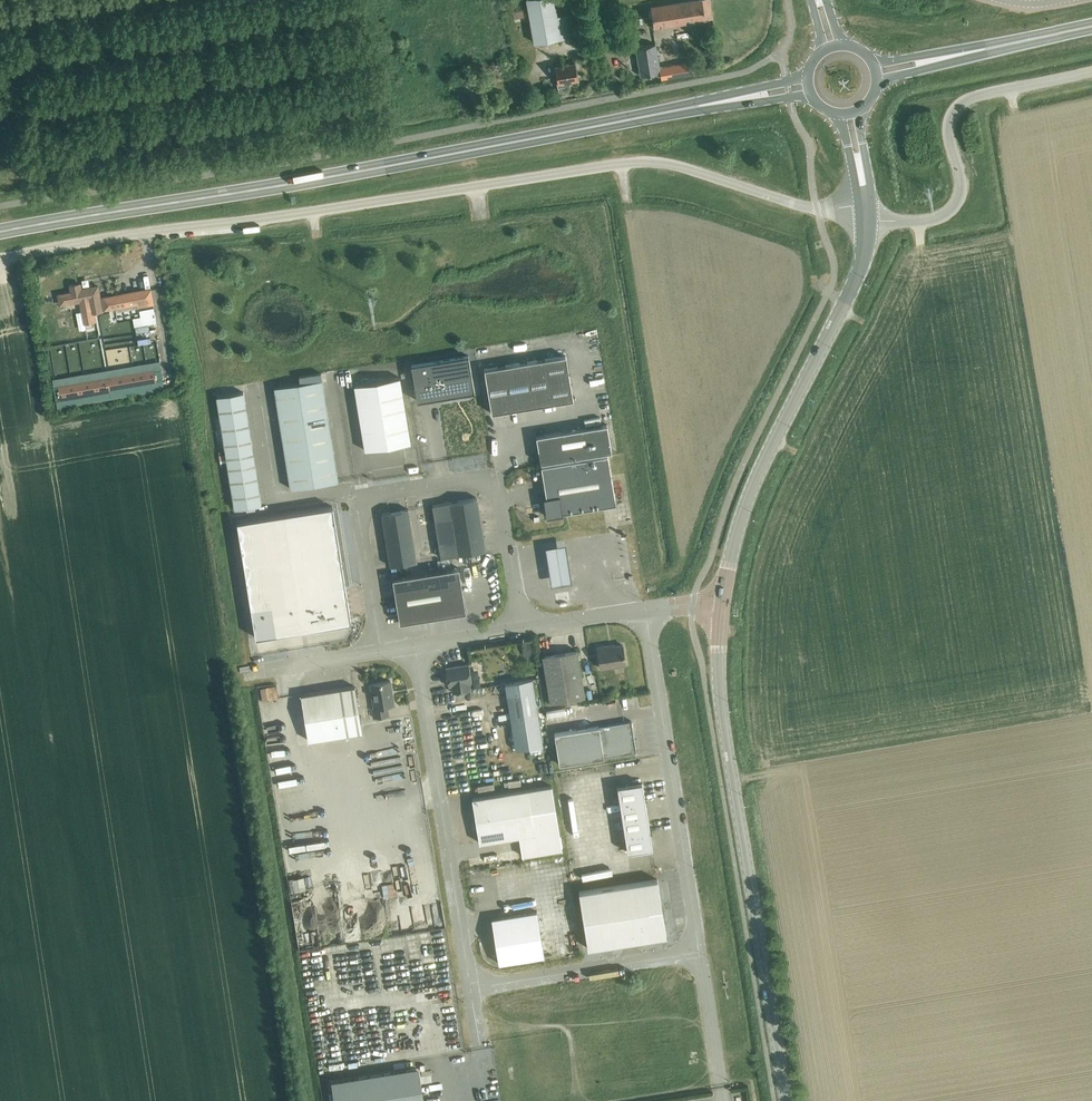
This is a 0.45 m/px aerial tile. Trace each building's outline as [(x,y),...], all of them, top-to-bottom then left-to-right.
[(535,43),(561,38),(554,0),(527,0),(535,43)] [(653,26),(712,18),(710,0),(685,0),(650,5),(653,26)] [(660,71),(661,77),(693,72),(691,61),(659,66),(654,42),(635,46),(640,74),(660,71)] [(557,67),(561,92),(561,93),(565,93),(564,87),(571,85),(571,80),(579,79),(576,64),(557,67)] [(151,289),(101,298),(98,285),(82,289),(81,283),(71,285),(72,292),(59,294),(61,304),(81,300),(85,319),(96,317),(94,311),(103,309),(103,308),(139,302),(139,306),(154,304),(151,289)] [(475,391),(469,355),(411,365),(417,400),(475,391)] [(484,369),(492,413),(574,400),(566,355),(484,369)] [(154,364),(107,372),(59,381),(63,403),(111,395),(111,392),(158,384),(154,364)] [(365,450),(411,443),(400,377),(354,385),(365,450)] [(325,397),(322,379),(300,383),(303,400),(325,397)] [(300,383),(274,387),(278,408),(303,403),(303,400),(300,383)] [(217,396),(220,418),(247,414),(244,392),(217,396)] [(327,413),(325,397),(303,400),(303,403),(305,417),(327,413)] [(278,408),(281,428),(306,424),(305,417),(303,403),(278,408)] [(330,430),(327,413),(305,417),(306,424),(308,434),(330,430)] [(220,418),(223,436),(250,432),(247,414),(220,418)] [(281,428),(284,448),(310,444),(308,434),(306,424),(281,428)] [(607,424),(536,436),(541,463),(612,451),(607,424)] [(333,447),(330,430),(308,434),(310,444),(311,451),(333,447)] [(223,436),(226,451),(252,446),(250,432),(223,436)] [(284,448),(286,457),(287,468),(313,464),(311,451),(310,444),(284,448)] [(226,451),(228,463),(254,458),(252,446),(226,451)] [(313,467),(335,464),(333,447),(311,451),(313,464),(313,467)] [(563,514),(563,513),(616,504),(608,455),(541,466),(547,497),(544,497),(547,517),(563,514)] [(228,463),(229,475),(256,470),(254,458),(228,463)] [(313,467),(313,464),(287,468),(291,489),(316,485),(313,467)] [(335,464),(313,467),(316,485),(338,481),(335,464)] [(229,475),(232,489),(259,485),(256,470),(229,475)] [(262,505),(259,485),(232,489),(235,509),(262,505)] [(439,543),(441,557),(486,550),(483,532),(477,498),(433,505),(435,520),(452,517),(456,540),(439,543)] [(237,521),(256,637),(351,622),(333,506),(237,521)] [(408,509),(382,514),(391,566),(417,561),(408,509)] [(566,544),(546,548),(552,585),(572,582),(566,544)] [(462,590),(463,590),(459,568),(393,578),(400,622),(455,613),(466,611),(462,590)] [(530,644),(521,647),(524,657),(533,654),(530,644)] [(597,647),(601,668),(626,664),(623,645),(610,647),(610,645),(597,647)] [(543,656),(550,702),(585,697),(578,651),(543,656)] [(446,668),(449,686),(452,685),(453,692),(471,689),(470,682),(472,682),(469,664),(446,668)] [(543,745),(533,679),(506,683),(516,750),(543,745)] [(374,707),(372,708),(374,717),(389,715),(387,706),(394,705),(390,681),(370,684),(374,707)] [(355,686),(301,695),(309,740),(362,732),(355,686)] [(632,721),(555,733),(560,764),(637,752),(637,751),(636,751),(632,721)] [(272,726),(273,734),(287,733),(286,725),(272,726)] [(275,752),(289,749),(286,734),(272,737),(275,752)] [(399,745),(370,747),(371,753),(399,751),(399,745)] [(620,803),(645,799),(644,793),(642,782),(627,785),(627,784),(617,786),(620,803)] [(523,856),(562,850),(552,786),(473,798),(477,823),(472,824),(473,832),(478,832),(480,843),(520,836),(523,856)] [(650,831),(645,799),(620,803),(625,835),(650,831)] [(328,804),(308,807),(309,815),(329,811),(328,804)] [(290,810),(292,817),(307,815),(306,807),(290,810)] [(650,831),(625,835),(627,852),(638,851),(638,850),(653,848),(651,837),(650,831)] [(297,872),(299,885),(310,884),(308,870),(297,872)] [(397,876),(398,893),(406,892),(405,875),(397,876)] [(658,879),(594,889),(579,892),(588,948),(667,936),(658,879)] [(544,956),(537,912),(492,919),(499,963),(544,956)] [(350,1006),(335,1008),(336,1015),(350,1013),(350,1006)]
